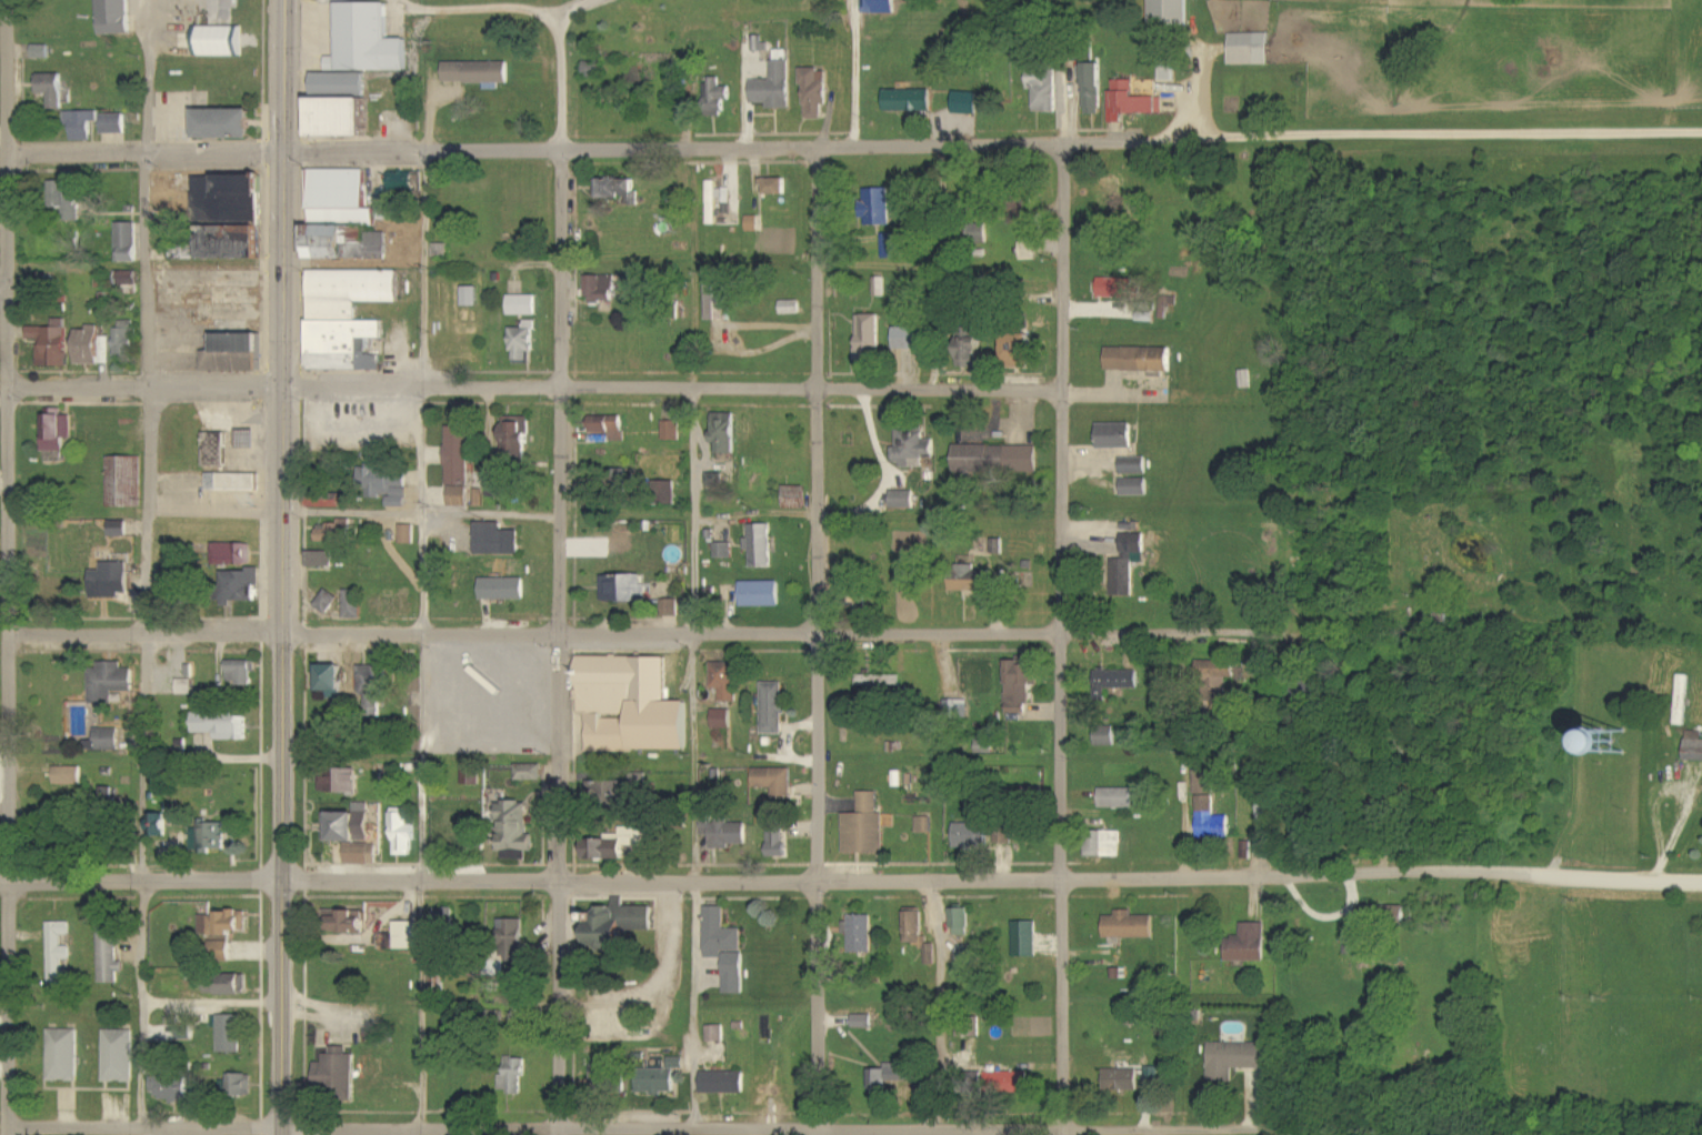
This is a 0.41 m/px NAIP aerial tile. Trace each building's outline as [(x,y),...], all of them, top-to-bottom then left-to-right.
[(130,0),(98,0),(99,35),(131,35),(130,0)] [(897,14),(897,0),(864,0),(864,15),(897,14)] [(1151,30),(1188,30),(1188,0),(1151,0),(1151,30)] [(407,71),(407,39),(390,39),(390,3),(340,3),(340,58),(328,58),(328,71),(407,71)] [(239,28),(202,29),(202,57),(239,57),(239,28)] [(1231,65),(1271,66),(1271,35),(1231,34),(1231,65)] [(33,59),(50,59),(50,46),(34,46),(33,59)] [(752,105),(769,105),(769,109),(791,109),(792,51),(773,51),(773,80),(753,80),(752,105)] [(584,64),(587,74),(602,70),(600,60),(584,64)] [(446,83),(487,84),(487,90),(500,90),(500,84),(510,84),(511,63),(446,62),(446,83)] [(1104,64),(1087,64),(1086,115),(1103,115),(1104,64)] [(829,69),(802,70),(802,85),(806,85),(807,119),(825,119),(825,106),(830,106),(829,69)] [(1059,112),(1058,69),(1030,70),(1031,90),(1036,90),(1036,113),(1059,112)] [(367,137),(367,74),(315,73),(314,136),(367,137)] [(64,109),(64,75),(41,75),(41,95),(51,95),(50,109),(64,109)] [(733,100),(733,88),(722,88),(722,78),(707,78),(707,116),(727,117),(727,100),(733,100)] [(1136,98),(1136,81),(1115,81),(1116,97),(1110,97),(1111,124),(1124,124),(1124,115),(1159,114),(1159,97),(1136,98)] [(886,112),(933,111),(932,90),(886,91),(886,112)] [(979,94),(955,93),(955,115),(979,115),(979,94)] [(254,139),(254,110),(198,109),(198,138),(254,139)] [(100,112),(66,113),(66,125),(73,124),(73,142),(93,142),(92,123),(100,122),(100,112)] [(126,115),(103,115),(103,135),(126,134),(126,115)] [(312,260),(389,259),(388,233),(368,233),(368,243),(358,243),(358,225),(375,224),(375,210),(367,210),(367,170),(312,170),(312,260)] [(391,193),(414,193),(414,173),(390,173),(391,193)] [(194,175),(193,224),(203,224),(202,259),(261,261),(263,177),(194,175)] [(626,199),(626,205),(638,205),(639,180),(602,179),(602,198),(626,199)] [(787,179),(764,179),(765,196),(787,195),(787,179)] [(80,221),(81,181),(51,181),(51,209),(64,210),(64,221),(80,221)] [(708,225),(718,226),(718,203),(731,203),(731,190),(718,190),(718,182),(709,182),(708,225)] [(892,189),(866,189),(867,226),(892,226),(892,189)] [(747,232),(760,232),(760,217),(748,216),(747,232)] [(118,263),(139,263),(138,223),(117,224),(118,263)] [(988,226),(968,225),(968,243),(988,243),(988,226)] [(400,272),(312,271),(311,370),(382,371),(382,356),(368,356),(368,339),(384,339),(384,322),(357,322),(357,303),(400,303),(400,272)] [(139,272),(121,273),(121,285),(139,285),(139,272)] [(613,303),(614,277),(588,276),(588,303),(613,303)] [(707,279),(708,321),(731,321),(730,278),(707,279)] [(1135,280),(1100,278),(1099,299),(1135,300),(1135,280)] [(478,287),(464,288),(465,307),(479,307),(478,287)] [(538,296),(509,297),(509,316),(538,316),(538,296)] [(782,315),(801,315),(801,301),(782,302),(782,315)] [(860,316),(860,350),(881,350),(881,316),(860,316)] [(30,328),(30,340),(41,341),(41,367),(68,368),(69,320),(55,320),(55,328),(30,328)] [(526,329),(513,329),(512,353),(517,353),(517,365),(535,365),(536,322),(527,322),(526,329)] [(79,330),(78,365),(110,365),(111,337),(102,337),(102,326),(88,326),(88,331),(79,330)] [(117,328),(117,353),(135,353),(135,328),(117,328)] [(896,350),(926,350),(926,328),(896,329),(896,350)] [(205,373),(263,372),(262,334),(217,335),(217,351),(205,352),(205,373)] [(1035,334),(1010,334),(1009,361),(1034,361),(1035,334)] [(984,361),(985,339),(962,338),(962,360),(984,361)] [(369,340),(370,355),(384,354),(384,340),(369,340)] [(1106,371),(1172,373),(1172,349),(1107,348),(1106,371)] [(66,452),(66,440),(74,440),(74,416),(64,416),(64,409),(47,409),(46,452),(66,452)] [(715,444),(719,444),(719,454),(738,454),(738,414),(715,414),(715,444)] [(504,454),(531,455),(532,418),(505,417),(504,454)] [(624,417),(593,417),(593,434),(612,433),(612,441),(625,440),(624,417)] [(663,442),(679,441),(679,422),(663,423),(663,442)] [(1099,425),(1100,450),(1135,449),(1134,424),(1099,425)] [(449,507),(471,507),(472,429),(450,429),(449,507)] [(925,467),(925,459),(936,459),(936,441),(926,441),(926,429),(898,429),(898,445),(896,445),(896,467),(925,467)] [(208,468),(228,467),(227,434),(207,434),(208,468)] [(1039,446),(956,446),(956,474),(1039,475),(1039,446)] [(107,458),(108,508),(142,507),(141,458),(107,458)] [(1148,475),(1147,459),(1122,459),(1122,475),(1148,475)] [(408,508),(408,472),(362,472),(362,495),(389,496),(389,508),(408,508)] [(261,491),(260,474),(209,475),(209,492),(261,491)] [(708,485),(723,485),(723,474),(708,474),(708,485)] [(1149,496),(1148,480),(1122,480),(1122,497),(1149,496)] [(677,505),(676,482),(664,482),(665,506),(677,505)] [(892,509),(915,509),(915,492),(892,491),(892,509)] [(310,508),(344,507),(344,497),(310,498),(310,508)] [(128,538),(128,522),(111,522),(111,538),(128,538)] [(504,523),(477,524),(478,556),(522,555),(521,532),(504,532),(504,523)] [(343,544),(344,525),(320,525),(319,543),(343,544)] [(415,545),(416,526),(401,525),(401,545),(415,545)] [(773,525),(751,525),(750,539),(745,539),(745,551),(751,551),(751,567),(772,567),(773,525)] [(1146,564),(1146,534),(1123,534),(1123,560),(1111,560),(1111,597),(1134,597),(1134,564),(1146,564)] [(254,545),(216,544),(215,565),(253,566),(254,545)] [(715,559),(733,559),(733,544),(715,544),(715,559)] [(311,568),(333,568),(333,553),(311,552),(311,568)] [(92,572),(93,595),(130,593),(129,562),(103,563),(103,572),(92,572)] [(261,572),(225,571),(224,607),(233,607),(233,602),(257,603),(257,593),(261,593),(261,572)] [(648,604),(649,579),(606,577),(605,602),(648,604)] [(526,579),(483,579),(483,601),(526,601),(526,579)] [(953,592),(990,592),(990,580),(953,580),(953,592)] [(781,582),(742,583),(742,608),(782,607),(781,582)] [(316,607),(330,616),(340,600),(327,591),(316,607)] [(362,619),(362,591),(345,591),(346,620),(362,619)] [(669,658),(580,657),(579,702),(582,702),(582,715),(587,715),(587,751),(689,752),(690,703),(668,703),(669,658)] [(228,685),(254,685),(255,662),(229,661),(228,685)] [(1203,662),(1203,690),(1229,689),(1229,678),(1236,678),(1236,661),(1203,662)] [(90,669),(91,706),(113,705),(113,693),(134,692),(134,671),(123,671),(122,663),(99,664),(99,669),(90,669)] [(739,703),(738,663),(714,664),(714,690),(721,690),(721,703),(739,703)] [(1031,686),(1038,686),(1038,663),(1007,663),(1007,715),(1031,715),(1031,686)] [(329,696),(330,709),(344,708),(343,666),(320,667),(322,696),(329,696)] [(359,696),(368,696),(367,717),(383,717),(383,667),(360,666),(359,696)] [(1107,690),(1133,690),(1133,672),(1096,671),(1095,694),(1107,694),(1107,690)] [(1690,676),(1679,676),(1678,726),(1688,726),(1690,676)] [(178,680),(178,696),(193,695),(193,680),(178,680)] [(784,735),(784,716),(786,716),(787,684),(763,683),(762,735),(784,735)] [(733,729),(732,712),(713,712),(714,730),(733,729)] [(249,741),(249,715),(195,715),(195,734),(217,734),(217,741),(249,741)] [(1118,746),(1118,727),(1096,728),(1097,747),(1118,746)] [(88,741),(88,751),(121,752),(121,729),(97,729),(97,741),(88,741)] [(1689,733),(1688,761),(1701,762),(1701,734),(1689,733)] [(517,781),(543,781),(543,765),(517,765),(517,781)] [(82,768),(56,768),(56,786),(82,786),(82,768)] [(322,770),(322,794),(360,793),(359,768),(322,770)] [(792,770),(754,770),(755,789),(773,789),(773,798),(793,798),(792,770)] [(1231,817),(1215,818),(1215,773),(1198,773),(1199,838),(1231,837),(1231,817)] [(622,794),(621,782),(589,783),(590,795),(622,794)] [(1101,809),(1134,809),(1134,789),(1101,790),(1101,809)] [(845,815),(845,855),(885,854),(885,814),(880,815),(880,793),(860,793),(860,814),(845,815)] [(530,836),(530,802),(502,802),(502,853),(506,853),(506,861),(529,862),(529,852),(537,852),(537,836),(530,836)] [(355,814),(325,814),(325,843),(370,844),(371,804),(355,804),(355,814)] [(395,857),(416,856),(415,825),(410,825),(410,809),(394,809),(395,857)] [(784,815),(769,815),(770,859),(786,858),(784,815)] [(917,834),(931,834),(931,818),(917,818),(917,834)] [(712,850),(733,849),(732,846),(749,846),(748,821),(703,822),(704,837),(712,837),(712,850)] [(990,849),(990,825),(957,825),(956,849),(990,849)] [(193,826),(193,851),(229,850),(228,826),(193,826)] [(625,860),(624,849),(632,849),(641,848),(640,828),(623,828),(623,835),(606,835),(607,840),(586,841),(587,861),(625,860)] [(1122,833),(1091,832),(1091,858),(1122,858),(1122,833)] [(1012,836),(1004,835),(1004,834),(996,834),(996,846),(1011,846),(1012,836)] [(372,846),(347,845),(347,866),(371,866),(372,846)] [(655,908),(626,908),(626,899),(615,899),(615,907),(598,907),(598,924),(590,924),(589,950),(625,950),(626,932),(655,932),(655,908)] [(1407,907),(1365,906),(1365,923),(1407,924),(1407,907)] [(743,952),(743,930),(726,930),(726,908),(706,908),(705,959),(724,960),(724,952),(743,952)] [(456,909),(436,910),(436,933),(456,932),(456,909)] [(953,910),(953,937),(972,936),(971,910),(953,910)] [(249,933),(250,913),(220,912),(219,937),(234,938),(234,932),(249,933)] [(339,913),(328,913),(328,933),(366,934),(366,913),(339,912),(339,913)] [(907,945),(925,944),(925,966),(936,965),(936,941),(924,941),(923,912),(906,913),(907,945)] [(1155,940),(1156,917),(1133,917),(1133,912),(1118,912),(1118,917),(1106,917),(1106,939),(1155,940)] [(202,935),(216,935),(216,916),(201,917),(202,935)] [(874,953),(873,918),(844,918),(845,936),(850,935),(851,954),(874,953)] [(525,921),(502,921),(502,961),(525,961),(525,921)] [(1039,958),(1038,922),(1014,923),(1015,959),(1039,958)] [(49,923),(50,982),(68,982),(68,972),(63,972),(63,962),(71,962),(71,948),(63,948),(63,937),(71,937),(71,923),(49,923)] [(380,951),(418,951),(418,923),(397,923),(397,935),(380,935),(380,951)] [(1242,924),(1242,939),(1228,938),(1228,962),(1266,963),(1267,925),(1242,924)] [(101,984),(120,985),(120,974),(125,974),(125,964),(122,964),(123,929),(102,929),(101,984)] [(232,943),(211,942),(211,962),(231,963),(232,943)] [(745,954),(725,953),(724,995),(745,995),(745,954)] [(430,971),(430,993),(443,994),(443,971),(430,971)] [(219,996),(248,996),(248,976),(220,976),(219,996)] [(219,1053),(241,1054),(242,1016),(220,1016),(219,1053)] [(873,1016),(855,1016),(855,1029),(873,1029),(873,1016)] [(177,1025),(176,1041),(191,1041),(191,1025),(177,1025)] [(708,1027),(709,1043),(725,1043),(725,1027),(708,1027)] [(48,1082),(79,1082),(79,1031),(49,1031),(48,1082)] [(135,1032),(105,1031),(104,1082),(134,1083),(135,1032)] [(1271,1070),(1272,1045),(1211,1044),(1210,1083),(1235,1084),(1235,1069),(1271,1070)] [(355,1049),(333,1048),(333,1056),(326,1056),(326,1064),(319,1064),(318,1091),(354,1092),(355,1049)] [(501,1095),(524,1094),(523,1079),(527,1079),(527,1059),(507,1059),(507,1076),(501,1077),(501,1095)] [(887,1070),(873,1071),(874,1094),(893,1093),(893,1082),(907,1082),(906,1065),(887,1065),(887,1070)] [(592,1085),(614,1086),(615,1068),(593,1067),(592,1085)] [(675,1095),(676,1071),(639,1070),(639,1094),(675,1095)] [(1140,1070),(1106,1070),(1106,1092),(1140,1093),(1140,1070)] [(703,1073),(703,1095),(746,1095),(747,1074),(703,1073)] [(1031,1074),(988,1073),(987,1092),(1031,1092),(1031,1074)] [(254,1098),(254,1075),(230,1076),(231,1098),(254,1098)] [(155,1080),(154,1100),(190,1102),(191,1081),(155,1080)]
